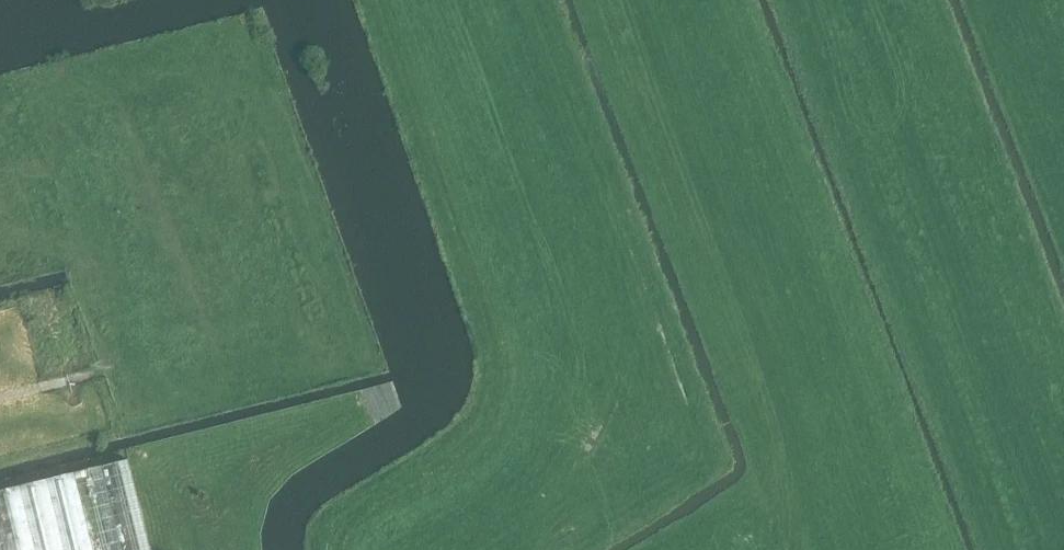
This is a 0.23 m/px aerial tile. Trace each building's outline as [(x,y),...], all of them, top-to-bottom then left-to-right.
[(127,459),(0,490),(0,549),(149,549),(127,459)]
